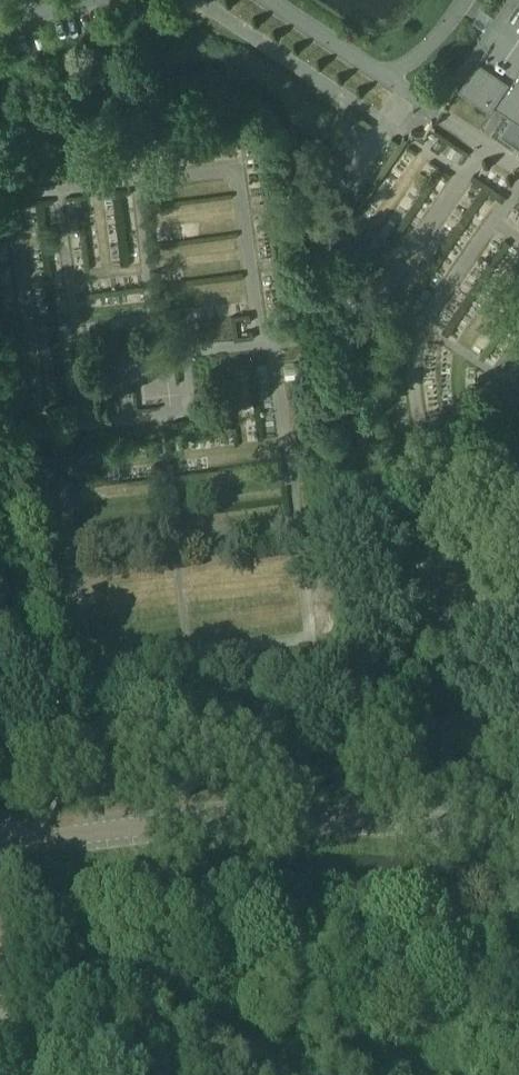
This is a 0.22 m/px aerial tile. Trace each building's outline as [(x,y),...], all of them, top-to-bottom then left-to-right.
[(495,14),(493,16),(486,26),(485,29),(453,75),(463,82),(461,85),(459,83),(458,85),(490,106),(491,105),(488,103),(490,100),(499,106),(508,112),(511,115),(499,132),(518,145),(518,0),(504,0),(495,14)]
